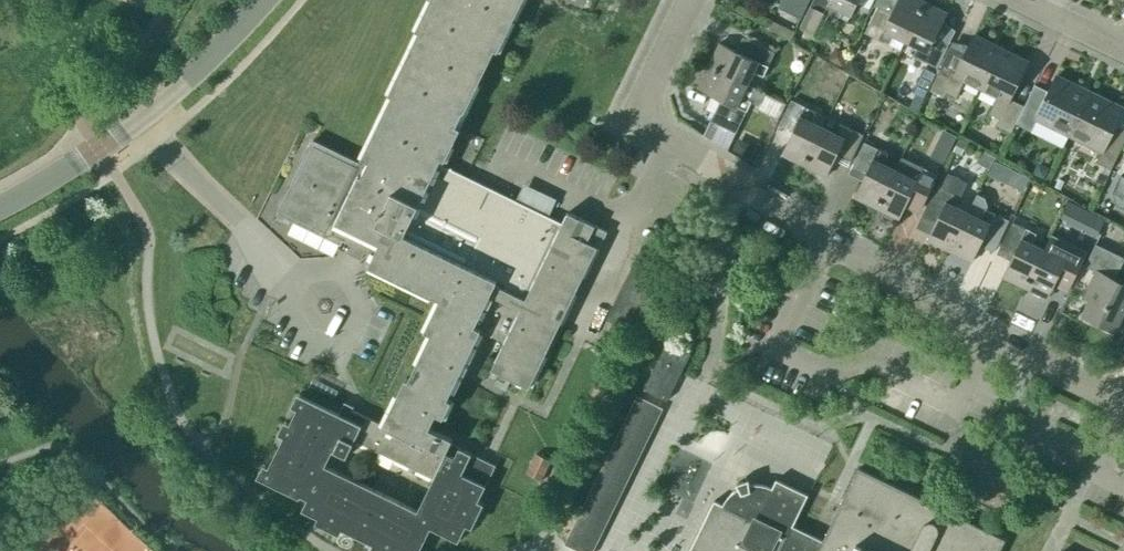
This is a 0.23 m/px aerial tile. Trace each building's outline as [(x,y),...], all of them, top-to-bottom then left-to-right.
[(484,503),(479,501),(496,465),(451,443),(453,439),(430,428),(437,414),(444,418),(452,401),(448,399),(481,331),(505,342),(491,370),(529,388),(598,247),(600,248),(608,231),(568,212),(562,223),(439,163),(441,158),(445,160),(450,151),(461,128),(445,120),(452,105),(465,111),(495,49),(498,51),(523,0),(431,0),(416,30),(419,31),(389,94),(392,95),(362,157),(366,159),(363,164),(313,140),(277,213),(341,244),(349,229),(357,233),(353,241),(367,248),(371,240),(379,244),(369,266),(432,297),(433,296),(440,299),(425,331),(431,334),(409,379),(406,378),(383,425),(355,411),(356,408),(347,403),(341,415),(300,395),(260,479),(300,499),(301,496),(308,499),(302,510),(387,550),(420,550),(431,528),(459,542),(467,525),(472,528),(484,503)] [(779,8),(801,19),(810,0),(783,0),(779,8)] [(859,0),(813,0),(800,28),(819,36),(829,15),(834,18),(839,8),(852,15),(859,0)] [(924,3),(918,0),(898,0),(891,14),(877,7),(865,33),(889,44),(893,35),(906,41),(924,3)] [(947,14),(924,3),(906,41),(918,47),(914,56),(937,68),(950,43),(936,36),(947,14)] [(795,32),(774,22),(770,30),(791,40),(795,32)] [(982,88),(1000,50),(973,37),(956,72),(942,66),(930,90),(945,97),(947,94),(957,99),(965,80),(982,88)] [(720,43),(707,70),(763,97),(765,93),(747,85),(754,72),(763,77),(774,53),(749,41),(742,54),(720,43)] [(829,60),(841,67),(848,54),(836,48),(829,60)] [(1028,63),(1000,50),(982,88),(999,96),(990,115),(1000,120),(996,126),(1011,133),(1024,107),(1010,100),(1028,63)] [(844,71),(856,78),(861,70),(859,62),(851,58),(844,71)] [(763,97),(707,70),(698,88),(721,98),(710,120),(736,133),(751,102),(759,106),(763,97)] [(1038,120),(1070,135),(1090,93),(1057,77),(1049,93),(1035,86),(1016,124),(1032,132),(1038,120)] [(911,103),(920,108),(927,94),(918,89),(911,103)] [(1070,135),(1101,151),(1096,163),(1111,170),(1123,144),(1123,129),(1115,125),(1123,109),(1090,93),(1070,135)] [(804,165),(823,127),(811,121),(815,112),(791,100),(779,126),(792,132),(782,154),(804,165)] [(835,133),(823,127),(804,165),(827,176),(838,153),(851,160),(864,135),(840,124),(835,133)] [(957,134),(944,127),(938,140),(951,146),(957,134)] [(962,155),(968,143),(959,139),(953,151),(962,155)] [(877,208),(896,170),(883,164),(888,154),(864,142),(852,167),(866,174),(855,197),(877,208)] [(747,157),(755,162),(762,150),(754,146),(747,157)] [(989,175),(1005,183),(1012,169),(995,161),(989,175)] [(908,176),(896,170),(877,208),(899,219),(910,196),(924,203),(936,178),(913,166),(908,176)] [(1096,182),(1104,186),(1108,176),(1100,172),(1096,182)] [(1120,176),(1112,193),(1116,206),(1123,210),(1123,178),(1120,176)] [(950,251),(968,213),(956,207),(960,197),(937,185),(925,210),(938,217),(927,240),(950,251)] [(969,213),(968,213),(950,251),(972,261),(983,239),(997,246),(1009,220),(987,210),(989,207),(986,198),(978,194),(969,213)] [(1074,224),(1082,208),(1070,202),(1062,219),(1074,224)] [(1025,287),(1044,249),(1031,243),(1036,234),(1012,222),(1000,247),(1014,254),(1003,276),(1025,287)] [(1025,287),(1048,298),(1058,276),(1072,282),(1085,257),(1048,240),(1044,249),(1025,287)] [(1123,312),(1123,298),(1123,297),(1123,283),(1115,279),(1123,261),(1123,258),(1096,244),(1085,266),(1097,272),(1085,297),(1091,300),(1083,315),(1115,331),(1123,312)] [(666,260),(641,248),(615,303),(607,320),(631,331),(639,315),(666,260)] [(692,289),(640,397),(663,409),(677,415),(694,379),(723,318),(711,313),(717,301),(692,289)] [(663,409),(640,397),(637,396),(565,544),(579,550),(593,550),(663,409)] [(552,461),(537,454),(528,474),(542,481),(552,461)] [(1006,540),(858,468),(823,540),(793,526),(808,495),(776,479),(772,488),(767,486),(761,485),(755,485),(750,485),(749,480),(736,484),(739,488),(734,492),(730,496),(726,500),(723,505),(715,501),(690,550),(1000,550),(1006,540)]
